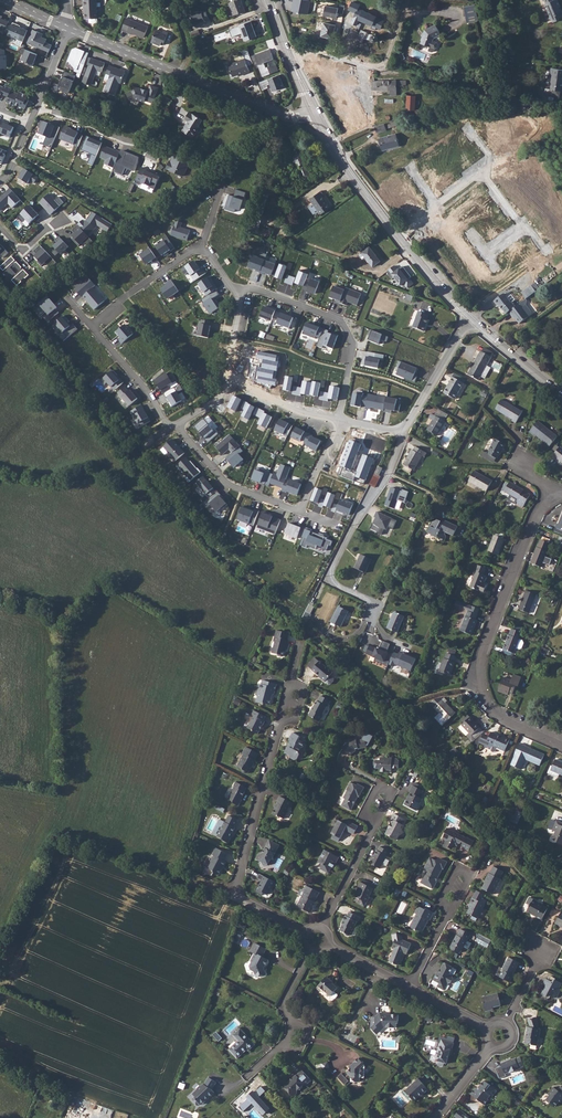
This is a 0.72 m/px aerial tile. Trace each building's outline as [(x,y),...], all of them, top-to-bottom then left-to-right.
[(96,0),(85,0),(83,0),(84,12),(85,12),(86,18),(90,18),(90,22),(92,23),(95,23),(97,22),(97,18),(96,0)] [(241,0),(236,0),(230,2),(234,15),(245,11),(241,0)] [(307,0),(289,0),(289,1),(294,1),(292,11),(308,15),(311,1),(307,0)] [(553,22),(559,20),(558,19),(561,17),(561,11),(557,0),(544,0),(546,3),(545,4),(550,16),(549,18),(552,20),(553,22)] [(360,5),(351,1),(347,10),(355,14),(350,23),(356,26),(358,21),(380,31),(384,21),(358,10),(360,5)] [(475,5),(464,7),(467,23),(478,21),(475,5)] [(336,18),(338,8),(326,6),(324,15),(336,18)] [(201,11),(191,15),(196,27),(199,25),(200,24),(206,22),(205,21),(209,19),(206,11),(202,12),(201,11)] [(0,15),(0,32),(1,29),(5,30),(8,22),(9,21),(5,19),(2,18),(2,16),(0,15)] [(148,27),(126,18),(122,30),(131,34),(132,33),(144,38),(148,27)] [(255,28),(252,21),(239,25),(239,26),(229,29),(232,37),(242,33),(245,41),(257,37),(254,28),(255,28)] [(5,30),(4,32),(9,34),(8,35),(19,39),(24,28),(20,27),(20,25),(13,22),(12,24),(8,22),(5,30)] [(333,38),(336,25),(324,23),(321,36),(333,38)] [(433,41),(434,38),(440,35),(436,25),(425,30),(424,33),(424,34),(421,43),(430,47),(428,51),(432,52),(434,51),(435,49),(437,48),(438,44),(437,42),(433,41)] [(43,34),(33,30),(27,43),(49,52),(52,45),(45,42),(47,39),(44,38),(42,38),(42,37),(43,34)] [(163,32),(156,30),(151,42),(157,45),(158,43),(161,44),(163,45),(168,33),(163,31),(163,32)] [(373,35),(362,30),(357,40),(363,42),(364,39),(371,41),(372,41),(373,42),(374,42),(375,42),(376,42),(377,41),(378,40),(378,39),(378,38),(378,37),(377,36),(377,35),(376,35),(374,35),(373,35)] [(37,54),(21,47),(18,52),(23,54),(21,59),(29,62),(29,65),(33,66),(37,54)] [(76,76),(80,77),(89,53),(80,49),(80,50),(75,48),(72,49),(68,61),(70,62),(76,69),(75,71),(78,72),(76,76)] [(242,51),(245,59),(229,65),(233,76),(238,74),(239,76),(250,72),(248,66),(253,64),(247,49),(242,51)] [(253,60),(256,59),(263,77),(278,71),(270,49),(252,56),(253,60)] [(105,63),(92,58),(85,76),(86,76),(83,82),(91,85),(93,79),(94,79),(97,70),(102,72),(105,63)] [(126,71),(109,65),(106,73),(110,75),(104,91),(114,95),(119,83),(121,83),(126,71)] [(551,82),(552,83),(551,89),(545,88),(544,93),(560,96),(561,87),(561,70),(551,68),(549,74),(553,75),(551,82)] [(58,89),(68,93),(76,76),(64,71),(59,84),(60,85),(58,89)] [(279,75),(260,82),(263,90),(268,88),(267,85),(270,84),(273,91),(284,87),(279,75)] [(396,80),(372,81),(372,90),(390,90),(390,95),(397,95),(397,86),(404,86),(404,85),(406,85),(406,81),(396,80)] [(1,93),(9,96),(6,101),(14,105),(15,104),(25,108),(29,100),(26,99),(28,95),(20,92),(19,93),(12,90),(12,88),(5,85),(4,87),(0,85),(0,96),(1,93)] [(159,88),(151,85),(148,91),(145,89),(144,91),(141,90),(142,89),(138,88),(133,86),(131,91),(127,93),(130,100),(134,98),(145,102),(145,100),(153,103),(159,88)] [(172,101),(165,96),(161,102),(169,107),(172,101)] [(416,96),(407,96),(406,116),(408,116),(408,114),(420,114),(420,110),(415,110),(416,96)] [(199,126),(203,120),(193,114),(193,115),(189,112),(185,118),(189,121),(183,130),(193,137),(200,126),(199,126)] [(48,124),(41,121),(38,128),(41,129),(39,134),(46,137),(43,145),(51,148),(60,127),(51,124),(50,126),(48,125),(48,124)] [(384,124),(375,126),(377,133),(386,130),(386,129),(397,125),(396,121),(385,125),(384,124)] [(0,134),(10,138),(14,128),(4,123),(1,129),(0,129),(0,135),(0,134)] [(70,129),(65,126),(60,139),(78,147),(83,135),(70,130),(70,129)] [(379,138),(382,151),(399,146),(396,134),(379,138)] [(102,143),(87,136),(81,150),(91,154),(87,163),(92,166),(102,143)] [(110,149),(105,146),(100,158),(106,160),(104,164),(114,168),(120,152),(116,150),(116,152),(110,149)] [(291,166),(296,164),(304,181),(313,177),(300,148),(296,150),(294,146),(289,149),(293,156),(288,158),(291,166)] [(120,152),(114,168),(112,171),(123,175),(126,168),(134,171),(137,162),(138,158),(121,151),(120,152)] [(166,168),(184,176),(191,160),(174,153),(172,158),(174,159),(173,162),(169,160),(166,168)] [(160,175),(142,167),(135,184),(139,185),(141,184),(142,183),(150,186),(150,188),(154,190),(160,175)] [(24,169),(18,178),(27,184),(30,180),(34,183),(38,177),(24,169)] [(0,198),(0,209),(1,210),(8,203),(12,208),(21,200),(10,188),(0,198)] [(246,192),(236,189),(234,196),(229,195),(224,209),(234,212),(236,208),(240,210),(246,192)] [(320,214),(331,207),(322,196),(323,195),(321,191),(309,199),(313,203),(309,206),(309,208),(314,214),(315,213),(316,214),(319,212),(320,214)] [(55,200),(49,194),(40,203),(47,211),(47,212),(50,215),(64,202),(59,197),(55,200)] [(30,206),(18,217),(22,222),(26,219),(30,224),(35,219),(38,221),(41,218),(30,206)] [(83,220),(78,225),(87,235),(95,228),(97,225),(107,232),(112,224),(92,212),(86,220),(84,222),(83,220)] [(182,223),(176,221),(171,236),(187,241),(190,230),(181,227),(182,223)] [(87,235),(78,225),(72,230),(75,233),(72,236),(74,238),(72,239),(78,246),(83,242),(87,247),(93,242),(87,235)] [(269,230),(263,228),(261,235),(268,238),(272,228),(270,227),(269,230)] [(68,247),(59,236),(55,240),(58,243),(53,247),(60,254),(68,247)] [(164,241),(156,247),(162,256),(170,250),(171,251),(175,248),(166,236),(162,238),(164,241)] [(0,244),(0,255),(2,258),(8,253),(0,244)] [(57,263),(40,245),(34,251),(37,254),(35,256),(39,260),(37,262),(41,266),(45,262),(51,268),(57,263)] [(366,257),(373,266),(380,260),(369,246),(359,254),(363,259),(366,257)] [(150,249),(140,255),(146,265),(152,261),(154,263),(158,260),(150,249)] [(260,272),(265,260),(252,255),(247,267),(260,272)] [(13,262),(15,260),(12,256),(0,267),(4,271),(5,270),(13,279),(12,280),(17,286),(22,282),(21,281),(25,278),(25,279),(29,275),(24,269),(23,270),(21,268),(22,267),(17,262),(14,264),(13,262)] [(270,259),(266,257),(265,260),(260,272),(260,273),(264,274),(265,272),(271,274),(275,263),(269,261),(270,259)] [(194,261),(182,270),(185,274),(188,272),(194,281),(206,273),(202,268),(202,269),(199,264),(197,265),(194,261)] [(288,283),(291,276),(284,274),(287,266),(279,263),(273,277),(288,283)] [(394,266),(386,272),(392,279),(394,278),(401,286),(404,283),(408,288),(413,284),(409,279),(411,277),(403,266),(398,270),(394,266)] [(303,286),(307,274),(298,270),(295,278),(291,276),(288,283),(288,284),(292,285),(293,282),(303,286)] [(210,277),(198,284),(207,296),(216,290),(218,289),(210,277)] [(79,278),(72,284),(76,289),(75,289),(82,297),(83,297),(93,288),(95,286),(90,280),(85,284),(79,278)] [(310,282),(306,281),(303,289),(315,294),(320,281),(312,278),(310,282)] [(167,282),(169,284),(161,290),(168,299),(179,291),(171,280),(167,282)] [(345,290),(334,286),(330,298),(336,300),(336,301),(340,303),(345,290)] [(526,299),(536,292),(531,286),(521,293),(526,299)] [(93,288),(83,297),(94,310),(105,301),(93,288)] [(346,288),(345,290),(340,303),(346,305),(347,302),(357,305),(361,294),(346,288)] [(219,294),(216,290),(207,296),(201,300),(210,314),(213,313),(214,315),(220,311),(218,309),(221,307),(214,298),(219,294)] [(503,310),(506,314),(509,312),(516,307),(512,302),(511,303),(504,294),(494,301),(496,305),(497,304),(502,310),(503,310)] [(39,304),(40,306),(35,310),(41,316),(46,312),(52,319),(59,312),(56,309),(57,308),(48,297),(39,304)] [(516,307),(509,312),(512,316),(513,315),(519,324),(531,315),(532,313),(526,305),(527,301),(526,299),(516,307)] [(268,306),(268,308),(264,306),(260,317),(272,321),(273,318),(275,311),(276,309),(268,306)] [(275,311),(273,318),(278,320),(277,324),(289,329),(293,318),(275,311)] [(412,327),(423,331),(428,320),(427,319),(428,316),(418,312),(412,327)] [(64,315),(53,325),(57,329),(59,328),(67,338),(77,329),(73,324),(70,326),(67,323),(69,321),(64,315)] [(201,324),(200,324),(197,336),(208,338),(210,326),(209,326),(210,322),(202,320),(201,324)] [(311,324),(307,323),(302,334),(315,338),(316,337),(320,338),(323,329),(320,327),(320,326),(311,323),(311,324)] [(125,325),(116,332),(121,338),(119,340),(122,344),(133,334),(125,325)] [(323,329),(320,338),(317,346),(322,348),(323,345),(333,349),(338,335),(332,333),(331,335),(327,334),(329,331),(323,329)] [(484,348),(482,352),(481,351),(468,374),(469,375),(467,379),(477,384),(481,376),(484,379),(490,368),(487,366),(492,357),(491,357),(493,353),(484,348)] [(277,354),(258,350),(256,358),(262,359),(261,368),(258,367),(256,376),(259,376),(257,381),(275,385),(276,379),(272,378),(274,370),(277,371),(279,361),(276,360),(277,354)] [(384,355),(367,352),(366,357),(363,356),(362,365),(378,368),(379,360),(383,360),(384,355)] [(418,369),(399,361),(396,368),(399,369),(396,375),(415,382),(417,377),(412,374),(413,372),(416,373),(418,369)] [(103,378),(100,381),(104,385),(107,382),(114,390),(123,382),(113,370),(104,378),(103,378)] [(167,373),(155,380),(161,390),(163,393),(170,390),(168,386),(173,383),(167,373)] [(466,380),(455,373),(450,383),(451,383),(448,388),(447,387),(444,393),(455,399),(466,380)] [(293,377),(285,376),(283,389),(292,391),(292,394),(296,395),(298,387),(292,385),(293,377)] [(301,387),(298,387),(296,395),(301,396),(301,393),(309,395),(311,382),(302,380),(301,387)] [(312,381),(311,382),(309,395),(319,396),(318,399),(323,400),(325,392),(319,391),(321,383),(312,381)] [(329,393),(325,392),(323,400),(328,401),(328,399),(338,401),(340,388),(330,386),(329,393)] [(125,387),(119,392),(130,405),(137,398),(130,390),(129,391),(125,387)] [(170,390),(163,393),(166,398),(168,397),(170,401),(168,402),(171,407),(182,401),(174,387),(170,390)] [(366,406),(368,396),(363,396),(363,393),(357,392),(357,394),(353,394),(351,406),(360,407),(361,406),(366,406)] [(386,398),(368,394),(368,396),(366,406),(365,408),(370,409),(370,408),(384,410),(386,398)] [(244,410),(248,403),(233,395),(227,407),(235,411),(237,407),(244,410)] [(386,397),(386,398),(384,410),(384,412),(388,413),(389,410),(399,412),(400,404),(396,403),(397,399),(386,397)] [(512,421),(516,423),(522,412),(506,402),(501,400),(496,409),(500,412),(512,420),(512,421)] [(256,417),(259,409),(248,403),(244,410),(241,416),(249,420),(251,414),(256,417)] [(141,405),(131,411),(140,427),(150,421),(144,410),(141,405)] [(264,411),(259,409),(256,417),(260,418),(257,424),(266,428),(272,417),(264,412),(264,411)] [(439,409),(435,416),(444,421),(448,414),(439,409)] [(435,416),(432,414),(429,418),(433,420),(427,430),(437,436),(446,422),(444,421),(435,416)] [(203,418),(193,427),(199,433),(199,432),(205,438),(204,439),(208,443),(218,434),(215,430),(214,431),(203,418)] [(292,425),(280,419),(275,430),(287,436),(292,425)] [(536,435),(550,446),(557,437),(538,421),(530,432),(535,436),(536,435)] [(296,427),(291,437),(300,441),(300,440),(304,442),(308,433),(296,427)] [(312,435),(308,433),(304,442),(304,443),(307,445),(307,446),(316,451),(321,441),(312,437),(312,435)] [(230,435),(216,447),(223,455),(229,449),(232,453),(239,447),(239,446),(230,435)] [(172,439),(163,447),(175,461),(185,453),(172,439)] [(362,444),(350,439),(339,465),(343,466),(339,474),(363,484),(373,459),(363,455),(356,472),(351,470),(362,444)] [(490,450),(488,453),(496,458),(497,459),(499,455),(500,455),(506,444),(495,439),(489,449),(490,450)] [(556,445),(551,452),(554,454),(553,455),(559,460),(561,463),(561,449),(560,447),(559,448),(556,445)] [(232,453),(225,458),(234,468),(243,459),(239,454),(243,451),(239,447),(232,453)] [(412,470),(414,471),(422,456),(424,457),(427,453),(415,447),(413,451),(412,450),(403,465),(405,466),(412,470)] [(488,453),(487,453),(484,458),(494,463),(496,458),(488,453)] [(186,458),(176,466),(180,471),(182,470),(187,476),(185,478),(189,482),(201,472),(197,468),(197,469),(191,461),(190,462),(186,458)] [(273,473),(269,483),(283,488),(286,480),(290,468),(281,464),(277,475),(273,473)] [(269,473),(256,468),(251,481),(257,483),(257,481),(260,483),(265,485),(269,473)] [(469,481),(486,492),(492,481),(474,471),(469,481)] [(203,476),(196,482),(209,498),(216,492),(203,476)] [(286,480),(283,488),(282,491),(286,492),(287,491),(297,495),(301,484),(291,480),(290,482),(286,480)] [(516,503),(523,507),(530,495),(523,491),(523,490),(510,482),(509,484),(506,482),(502,490),(504,491),(504,492),(518,500),(516,503)] [(322,490),(314,487),(309,500),(317,503),(321,494),(326,496),(327,492),(329,489),(324,487),(322,490)] [(402,491),(391,488),(385,506),(394,509),(397,500),(405,503),(409,492),(403,490),(402,491)] [(222,497),(217,491),(216,492),(209,498),(202,503),(206,508),(211,504),(217,511),(222,507),(223,509),(227,505),(221,498),(222,497)] [(335,495),(327,492),(323,505),(330,508),(334,498),(339,500),(341,494),(336,491),(335,495)] [(353,504),(340,499),(335,513),(343,516),(344,513),(349,515),(353,504)] [(250,509),(243,506),(237,520),(253,526),(259,511),(254,509),(253,512),(249,510),(250,509)] [(270,513),(263,511),(257,527),(275,534),(281,520),(269,515),(270,513)] [(396,520),(376,512),(374,517),(375,518),(373,524),(372,524),(370,530),(382,535),(384,528),(387,527),(393,529),(396,520)] [(446,532),(453,536),(458,527),(445,521),(444,523),(442,522),(440,521),(437,520),(436,521),(431,523),(427,532),(431,535),(437,538),(438,537),(440,538),(445,540),(446,537),(445,533),(446,532)] [(297,526),(289,523),(285,534),(297,539),(299,533),(303,534),(306,527),(297,524),(297,526)] [(312,530),(306,527),(303,534),(302,537),(305,538),(302,546),(307,548),(307,546),(316,549),(317,545),(321,547),(322,549),(327,551),(329,545),(331,546),(332,541),(327,539),(327,538),(323,536),(324,535),(319,533),(318,534),(311,532),(312,530)] [(488,551),(498,555),(504,539),(503,538),(504,536),(503,534),(498,532),(496,533),(495,535),(494,535),(488,551)] [(531,563),(541,567),(547,551),(550,543),(541,540),(538,547),(537,547),(531,563)] [(371,559),(361,555),(355,568),(365,573),(371,559)] [(479,590),(484,592),(486,585),(482,584),(485,575),(484,575),(486,568),(477,565),(474,571),(476,572),(470,587),(479,591),(479,590)] [(519,609),(529,613),(537,595),(526,591),(519,609)] [(460,630),(472,635),(477,621),(475,620),(477,615),(479,609),(457,600),(455,605),(467,610),(467,611),(460,630)] [(331,622),(341,627),(348,611),(338,606),(331,622)] [(404,616),(394,612),(387,628),(397,633),(404,616)] [(513,629),(512,629),(509,635),(503,649),(504,649),(512,652),(514,653),(516,648),(520,639),(519,639),(522,632),(513,629)] [(289,634),(276,630),(273,641),(275,641),(272,653),(277,654),(278,656),(281,657),(283,656),(285,649),(286,649),(288,640),(287,640),(289,634)] [(380,649),(369,645),(365,654),(375,658),(375,660),(387,666),(388,664),(392,654),(388,652),(390,644),(383,641),(380,649)] [(393,652),(392,654),(388,664),(393,666),(394,664),(410,671),(415,659),(398,652),(397,654),(393,652)] [(439,670),(450,675),(456,662),(454,662),(456,657),(448,653),(446,659),(444,658),(439,670)] [(312,670),(319,661),(314,657),(307,666),(312,670)] [(333,673),(319,661),(312,670),(321,677),(320,678),(325,682),(328,684),(331,684),(333,681),(333,679),(330,676),(333,673)] [(509,693),(512,694),(516,686),(518,687),(521,678),(513,675),(511,680),(503,677),(498,690),(508,695),(509,693)] [(277,684),(262,680),(261,684),(260,684),(257,696),(258,696),(256,702),(263,704),(263,703),(270,705),(272,695),(274,696),(277,684)] [(328,706),(331,701),(320,696),(317,701),(313,707),(314,708),(312,711),(310,711),(308,715),(314,719),(314,720),(319,722),(320,721),(323,715),(323,714),(327,707),(328,706)] [(430,704),(439,713),(443,717),(447,721),(455,714),(450,709),(451,708),(446,703),(447,701),(444,698),(442,699),(441,698),(435,699),(430,704)] [(264,721),(266,717),(253,710),(251,715),(254,716),(248,728),(252,730),(253,732),(258,734),(260,729),(261,730),(265,722),(264,721)] [(481,734),(485,730),(468,713),(463,717),(465,720),(462,722),(464,724),(462,726),(462,728),(468,734),(467,734),(473,741),(481,734)] [(299,740),(300,736),(293,732),(289,740),(291,741),(289,744),(290,744),(288,748),(287,748),(285,753),(290,756),(291,758),(295,760),(297,759),(300,755),(299,752),(301,748),(303,747),(305,743),(299,740)] [(358,749),(367,747),(367,745),(368,745),(373,736),(367,733),(365,736),(363,741),(357,741),(356,738),(351,740),(342,746),(349,756),(356,750),(359,750),(358,749)] [(491,738),(481,734),(473,741),(487,747),(489,743),(495,746),(492,751),(493,752),(495,753),(496,753),(498,749),(505,751),(511,739),(499,734),(498,735),(493,733),(491,738)] [(528,759),(542,766),(547,754),(521,744),(516,755),(518,755),(514,764),(524,769),(528,759)] [(259,753),(246,747),(242,753),(244,754),(237,767),(243,770),(242,770),(243,773),(246,774),(248,773),(251,767),(252,768),(256,760),(255,760),(259,753)] [(399,761),(396,758),(381,758),(381,761),(376,760),(374,762),(374,767),(376,768),(381,769),(380,772),(391,772),(392,768),(399,769),(399,761)] [(558,759),(555,765),(553,765),(550,773),(561,777),(561,775),(561,761),(558,759)] [(245,792),(247,788),(236,782),(234,786),(235,787),(228,799),(232,801),(233,803),(238,806),(242,800),(241,799),(242,797),(245,792)] [(359,797),(364,787),(357,784),(357,785),(350,782),(346,790),(347,791),(344,798),(345,799),(342,806),(351,811),(358,796),(359,797)] [(420,797),(423,791),(417,788),(413,785),(409,792),(410,793),(404,804),(416,811),(423,799),(420,797)] [(494,787),(489,785),(485,793),(490,795),(494,787)] [(291,807),(293,803),(280,796),(277,801),(278,801),(276,805),(277,806),(276,808),(275,808),(272,814),(277,817),(279,816),(284,819),(288,812),(287,811),(289,807),(291,807)] [(522,813),(517,810),(515,816),(510,813),(507,820),(517,825),(522,813)] [(401,824),(404,819),(394,814),(391,819),(393,820),(391,824),(391,826),(389,827),(385,834),(396,840),(399,836),(404,832),(402,830),(404,825),(401,824)] [(234,827),(238,820),(229,816),(225,822),(217,836),(222,839),(222,840),(228,843),(231,838),(230,836),(232,833),(235,827),(234,827)] [(217,836),(225,822),(220,819),(212,834),(217,836)] [(556,819),(551,832),(553,833),(552,836),(556,837),(554,843),(561,846),(561,821),(556,819)] [(354,834),(358,827),(348,822),(347,825),(339,820),(332,834),(333,835),(331,838),(338,842),(345,829),(354,834)] [(469,851),(474,841),(467,838),(466,838),(447,828),(445,833),(446,833),(443,839),(446,840),(443,846),(448,848),(449,848),(454,850),(456,846),(457,846),(459,843),(463,845),(462,847),(469,851)] [(269,840),(267,843),(278,849),(280,845),(269,840)] [(278,849),(267,843),(262,854),(259,853),(256,859),(262,862),(263,866),(267,865),(270,860),(273,860),(273,858),(278,849)] [(388,857),(390,852),(380,846),(378,851),(377,850),(374,855),(369,863),(380,869),(387,856),(388,857)] [(225,861),(228,854),(215,847),(213,850),(215,851),(212,855),(214,856),(208,867),(206,867),(203,873),(212,876),(214,872),(219,875),(223,866),(224,867),(226,862),(225,861)] [(333,868),(339,857),(325,850),(318,862),(323,864),(320,869),(328,873),(330,869),(333,868)] [(430,857),(424,870),(427,871),(420,883),(431,888),(434,888),(437,882),(436,882),(443,869),(444,869),(447,862),(440,858),(438,859),(437,861),(430,857)] [(493,894),(501,879),(500,879),(504,872),(493,866),(490,873),(489,873),(486,878),(487,879),(482,889),(493,894)] [(274,882),(260,874),(257,878),(263,881),(261,884),(259,888),(263,890),(263,892),(268,895),(274,882)] [(378,887),(364,880),(363,883),(360,882),(358,887),(359,887),(360,888),(358,893),(356,896),(359,899),(357,903),(364,906),(366,902),(367,902),(369,898),(369,897),(371,892),(375,894),(378,887)] [(315,902),(320,892),(306,885),(304,891),(301,889),(298,895),(302,897),(297,906),(310,913),(312,912),(314,909),(313,907),(316,902),(315,902)] [(542,920),(548,908),(534,900),(534,899),(530,897),(526,904),(530,906),(527,912),(537,917),(536,917),(542,920)] [(484,904),(477,900),(472,898),(469,903),(471,904),(467,913),(472,916),(477,919),(478,919),(485,904),(484,904)] [(430,921),(434,913),(426,909),(426,910),(418,906),(415,913),(417,914),(410,926),(411,928),(416,931),(417,930),(422,932),(429,920),(430,921)] [(358,916),(350,912),(348,916),(346,916),(343,921),(344,922),(340,929),(341,931),(345,933),(346,935),(348,936),(349,935),(350,936),(350,935),(355,935),(358,928),(355,926),(357,921),(356,921),(358,916)] [(467,941),(471,934),(461,929),(457,935),(450,947),(451,949),(459,953),(461,953),(467,941)] [(398,965),(399,963),(401,964),(405,953),(407,954),(411,944),(403,941),(402,937),(397,934),(392,935),(394,941),(394,942),(392,948),(395,949),(390,962),(398,965)] [(262,957),(266,949),(255,943),(250,951),(255,953),(251,961),(252,963),(250,966),(251,970),(254,972),(256,977),(266,975),(264,968),(268,960),(262,957)] [(513,975),(519,963),(509,957),(503,969),(504,971),(500,977),(510,982),(514,975),(513,975)] [(450,974),(453,968),(445,963),(443,964),(439,973),(437,973),(433,980),(439,983),(438,985),(439,988),(443,990),(445,989),(448,984),(451,983),(453,978),(452,976),(450,974)] [(342,989),(327,976),(317,987),(318,989),(320,991),(322,991),(323,990),(330,996),(334,999),(335,999),(338,996),(337,995),(342,989)] [(555,978),(551,976),(550,976),(550,977),(549,977),(548,980),(546,979),(543,984),(546,985),(542,994),(544,995),(545,999),(549,998),(550,996),(554,998),(555,995),(557,996),(560,990),(559,987),(561,983),(555,980),(555,979),(555,978)] [(482,997),(485,1011),(493,1009),(493,1007),(501,1006),(498,994),(482,997)] [(380,1013),(375,1017),(375,1024),(371,1027),(371,1028),(377,1034),(385,1027),(396,1028),(397,1021),(398,1021),(399,1015),(388,1015),(388,1013),(380,1013)] [(539,1026),(535,1017),(528,1020),(530,1027),(527,1027),(524,1044),(537,1046),(540,1029),(538,1029),(539,1026)] [(232,1035),(236,1039),(244,1032),(240,1028),(232,1035)] [(244,1032),(236,1039),(238,1041),(228,1050),(237,1059),(247,1050),(248,1051),(255,1045),(244,1032)] [(451,1059),(455,1046),(442,1041),(438,1051),(436,1051),(434,1058),(436,1059),(434,1063),(438,1064),(437,1066),(438,1068),(441,1069),(443,1068),(443,1066),(446,1066),(449,1058),(451,1059)] [(509,1061),(509,1060),(500,1064),(501,1066),(496,1069),(500,1079),(506,1076),(505,1074),(509,1072),(509,1073),(520,1069),(519,1068),(524,1066),(520,1057),(515,1059),(509,1061)] [(365,1065),(358,1058),(349,1067),(351,1069),(347,1073),(348,1074),(345,1077),(342,1074),(338,1077),(345,1085),(349,1081),(346,1079),(350,1076),(351,1077),(351,1082),(360,1082),(360,1077),(364,1078),(365,1065)] [(305,1086),(311,1080),(302,1070),(297,1075),(296,1075),(284,1087),(292,1096),(294,1096),(297,1093),(297,1091),(304,1084),(305,1086)] [(212,1090),(216,1082),(209,1077),(204,1085),(203,1084),(201,1086),(200,1086),(198,1088),(197,1090),(193,1094),(196,1098),(196,1099),(201,1105),(202,1104),(203,1104),(206,1101),(206,1100),(209,1097),(210,1097),(214,1093),(214,1092),(212,1090)] [(423,1094),(428,1090),(418,1079),(407,1089),(406,1092),(414,1101),(423,1093),(423,1094)] [(493,1089),(486,1084),(479,1092),(477,1091),(472,1098),(474,1100),(473,1105),(481,1108),(482,1106),(487,1109),(490,1104),(488,1104),(493,1099),(495,1102),(499,1096),(491,1090),(493,1089)] [(261,1086),(255,1092),(260,1096),(265,1091),(261,1086)] [(558,1093),(554,1089),(547,1098),(548,1099),(545,1103),(549,1107),(552,1106),(556,1110),(561,1104),(561,1105),(561,1097),(558,1093)] [(269,1109),(253,1091),(247,1097),(248,1098),(239,1107),(243,1112),(253,1103),(263,1115),(269,1109)]
